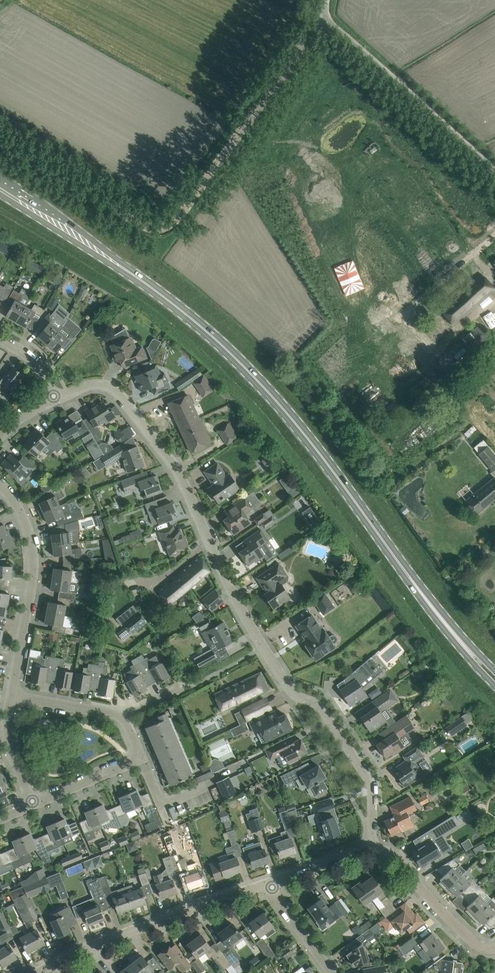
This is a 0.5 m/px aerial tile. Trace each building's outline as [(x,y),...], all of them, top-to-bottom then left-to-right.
[(7,246),(4,252),(10,256),(14,250),(7,246)] [(40,274),(44,267),(37,263),(34,271),(40,274)] [(482,274),(440,309),(453,325),(494,290),(494,289),(482,274)] [(57,275),(53,282),(60,286),(64,279),(57,275)] [(4,303),(10,293),(13,287),(6,283),(4,287),(0,285),(0,301),(4,303)] [(16,323),(25,306),(32,294),(22,288),(20,293),(14,290),(6,304),(11,307),(6,317),(16,323)] [(57,302),(52,299),(48,307),(53,310),(57,302)] [(25,306),(16,323),(26,329),(30,322),(35,325),(44,310),(35,304),(31,310),(25,306)] [(481,314),(486,329),(494,326),(494,310),(481,314)] [(54,318),(49,314),(38,327),(43,331),(38,337),(47,345),(64,324),(66,322),(57,314),(54,318)] [(68,347),(77,338),(71,333),(72,331),(64,324),(47,345),(56,352),(63,343),(68,347)] [(477,326),(462,339),(472,351),(487,338),(477,326)] [(128,339),(126,340),(122,331),(126,329),(126,328),(110,338),(111,338),(114,344),(111,346),(117,362),(120,361),(123,368),(147,358),(142,346),(133,350),(128,339)] [(154,338),(150,347),(157,351),(161,342),(154,338)] [(24,376),(13,367),(3,379),(0,377),(0,391),(4,386),(11,392),(24,376)] [(157,376),(154,369),(144,373),(140,371),(138,375),(135,376),(136,379),(135,382),(138,384),(141,392),(152,388),(154,395),(170,388),(164,373),(157,376)] [(198,369),(175,384),(179,390),(203,375),(198,369)] [(210,382),(205,374),(193,383),(198,390),(210,382)] [(180,427),(199,420),(188,396),(169,403),(180,427)] [(89,429),(91,433),(93,437),(101,432),(97,426),(104,422),(106,424),(116,418),(110,408),(108,409),(103,402),(92,409),(91,406),(85,410),(89,417),(83,420),(89,429)] [(89,429),(83,420),(83,419),(82,420),(76,424),(74,422),(72,423),(68,416),(56,423),(65,439),(72,435),(74,438),(89,429)] [(199,420),(180,427),(191,452),(210,444),(199,420)] [(129,426),(116,434),(122,442),(134,434),(129,426)] [(30,439),(24,445),(36,457),(49,444),(58,452),(63,447),(52,431),(46,438),(36,429),(28,437),(30,439)] [(234,430),(222,437),(227,445),(239,437),(234,430)] [(95,459),(104,454),(93,437),(91,433),(83,438),(86,443),(85,443),(88,447),(89,446),(91,451),(95,458),(95,459)] [(98,470),(106,465),(106,466),(112,463),(110,461),(121,454),(128,472),(144,466),(137,446),(127,450),(125,442),(101,457),(93,462),(98,470)] [(494,469),(494,457),(486,446),(478,453),(493,471),(494,469)] [(9,459),(8,458),(2,464),(17,479),(22,474),(26,478),(36,468),(22,455),(18,460),(13,455),(9,459)] [(229,474),(226,476),(217,463),(205,472),(214,485),(209,488),(212,493),(210,494),(213,499),(215,499),(218,503),(239,489),(232,478),(229,474)] [(156,475),(145,479),(143,473),(121,481),(126,493),(140,488),(141,490),(144,489),(147,497),(162,491),(156,475)] [(82,476),(77,474),(71,477),(73,481),(75,482),(79,483),(82,483),(85,481),(82,476)] [(466,501),(477,514),(494,499),(494,478),(494,477),(466,501)] [(60,506),(57,499),(64,496),(58,484),(55,486),(44,493),(47,499),(39,503),(42,509),(38,511),(40,514),(60,506)] [(294,488),(288,492),(290,495),(292,497),(298,493),(299,493),(295,487),(294,488)] [(225,511),(229,517),(224,520),(234,535),(249,525),(244,517),(245,516),(246,517),(247,517),(244,513),(247,511),(248,512),(253,508),(256,506),(260,503),(255,496),(255,495),(253,492),(245,497),(225,511)] [(171,513),(175,511),(172,502),(159,507),(156,501),(167,496),(145,504),(153,525),(159,523),(159,525),(173,519),(171,513)] [(60,506),(40,514),(42,518),(45,517),(48,523),(56,520),(59,526),(71,523),(75,521),(79,520),(84,518),(81,510),(79,510),(71,512),(68,504),(67,503),(60,506)] [(404,506),(399,510),(404,516),(409,511),(404,506)] [(261,523),(267,519),(263,514),(257,518),(258,518),(260,522),(258,524),(258,525),(261,523)] [(105,528),(100,515),(95,517),(99,530),(105,528)] [(261,523),(263,522),(266,527),(275,521),(272,515),(267,519),(261,523)] [(317,519),(312,522),(314,525),(316,528),(321,524),(322,523),(318,518),(317,519)] [(77,531),(72,532),(71,523),(59,526),(60,533),(51,534),(52,541),(49,542),(49,546),(70,543),(79,542),(77,531)] [(0,526),(0,551),(14,545),(11,536),(9,537),(4,524),(0,526)] [(179,550),(188,546),(184,536),(182,537),(180,530),(175,532),(173,526),(159,531),(161,538),(164,537),(170,555),(180,551),(179,550)] [(130,533),(131,535),(133,541),(143,537),(141,529),(130,533)] [(267,561),(278,554),(278,553),(273,556),(265,543),(269,541),(261,529),(244,540),(248,546),(239,552),(243,559),(242,560),(246,565),(247,564),(248,565),(255,561),(256,562),(264,557),(267,560),(267,561)] [(324,533),(318,532),(310,537),(313,541),(326,546),(331,542),(324,533)] [(130,534),(121,537),(124,544),(132,541),(130,534)] [(109,539),(102,540),(106,561),(117,561),(109,539)] [(124,544),(122,539),(114,541),(116,547),(124,544)] [(63,562),(77,563),(76,559),(82,558),(81,548),(71,549),(70,543),(49,546),(50,550),(53,550),(54,556),(63,555),(63,562)] [(179,573),(190,588),(210,572),(200,555),(179,573)] [(75,571),(77,563),(63,562),(62,569),(54,568),(53,575),(49,574),(49,578),(70,582),(79,583),(79,582),(80,572),(75,571)] [(282,585),(288,581),(288,577),(287,575),(279,563),(265,572),(256,578),(266,593),(264,594),(274,609),(290,598),(282,585)] [(132,567),(125,564),(122,570),(128,573),(132,567)] [(12,579),(12,577),(14,577),(14,570),(12,570),(12,566),(0,566),(0,578),(12,579)] [(170,605),(190,588),(179,573),(171,580),(173,581),(169,584),(168,582),(158,591),(170,605)] [(79,583),(70,582),(49,578),(48,583),(52,583),(51,590),(59,591),(58,597),(71,599),(75,600),(76,593),(77,593),(78,588),(80,588),(80,584),(79,584),(79,583)] [(355,595),(346,582),(330,592),(339,606),(355,595)] [(215,589),(202,600),(211,611),(224,600),(215,589)] [(8,606),(10,594),(0,592),(0,605),(8,606)] [(325,593),(314,600),(323,614),(334,607),(325,593)] [(70,606),(71,599),(58,597),(57,603),(49,602),(47,608),(44,608),(43,612),(64,616),(66,606),(70,606)] [(98,604),(89,602),(87,609),(97,611),(98,604)] [(64,616),(43,612),(42,616),(46,617),(45,623),(53,625),(52,631),(73,635),(74,628),(71,628),(73,617),(64,616)] [(120,619),(131,634),(147,622),(139,612),(129,619),(126,614),(120,619)] [(296,626),(305,640),(303,641),(315,660),(335,647),(333,644),(336,641),(337,639),(335,635),(332,635),(329,637),(323,628),(321,629),(312,615),(296,626)] [(201,630),(212,624),(208,618),(197,624),(201,630)] [(219,649),(234,641),(223,622),(202,633),(210,646),(215,643),(218,649),(219,649)] [(200,669),(221,657),(220,657),(217,659),(212,648),(194,658),(200,669)] [(51,682),(55,657),(46,655),(45,659),(43,659),(43,658),(42,657),(41,655),(40,655),(38,656),(37,656),(37,658),(29,656),(27,670),(26,673),(32,675),(30,682),(44,685),(45,681),(51,682)] [(156,682),(158,685),(170,678),(161,662),(160,663),(158,659),(150,663),(147,657),(144,659),(142,655),(136,658),(151,684),(156,682)] [(56,684),(56,687),(69,690),(73,672),(63,670),(65,659),(55,657),(51,682),(56,684)] [(350,705),(366,695),(359,683),(371,673),(376,678),(383,672),(373,660),(371,657),(343,680),(347,686),(340,690),(350,705)] [(132,669),(124,674),(128,681),(127,682),(135,697),(145,692),(143,689),(146,687),(151,684),(136,658),(131,661),(134,665),(130,666),(132,669)] [(98,665),(93,690),(99,691),(98,695),(112,697),(115,680),(105,678),(108,667),(105,666),(106,662),(99,661),(98,665)] [(87,693),(88,689),(93,690),(98,665),(89,663),(88,668),(84,667),(82,674),(77,673),(73,690),(87,693)] [(418,669),(411,673),(413,676),(419,677),(422,675),(418,669)] [(223,713),(270,689),(261,672),(214,695),(223,713)] [(361,717),(370,732),(375,729),(376,730),(380,727),(380,726),(386,721),(379,710),(396,698),(390,690),(363,708),(365,707),(368,712),(361,717)] [(373,691),(368,694),(372,699),(377,696),(373,691)] [(256,703),(242,710),(247,721),(261,714),(256,703)] [(167,778),(171,785),(195,775),(195,774),(192,775),(168,719),(173,717),(170,710),(169,710),(170,711),(144,722),(146,728),(147,728),(149,732),(148,732),(151,740),(152,739),(154,743),(153,744),(156,751),(157,751),(159,755),(158,755),(161,763),(162,762),(164,766),(163,766),(166,774),(167,774),(168,777),(167,778)] [(278,718),(275,711),(250,723),(255,734),(257,733),(262,743),(292,729),(288,721),(289,720),(289,719),(288,716),(287,715),(286,715),(285,714),(278,718)] [(394,754),(405,747),(399,738),(415,728),(406,715),(380,733),(380,734),(381,734),(380,733),(389,727),(394,734),(377,745),(385,758),(393,753),(394,754)] [(451,736),(469,724),(462,716),(446,727),(451,736)] [(233,736),(234,737),(241,733),(238,727),(231,730),(233,736)] [(293,742),(290,736),(265,748),(270,760),(284,753),(288,763),(300,758),(298,755),(306,752),(300,739),(293,742)] [(415,771),(416,768),(418,767),(415,762),(423,757),(417,747),(403,756),(406,760),(396,767),(399,772),(396,773),(400,780),(399,782),(400,784),(402,785),(404,785),(405,787),(419,777),(415,771)] [(208,762),(209,763),(213,773),(225,767),(222,761),(215,759),(208,762)] [(311,785),(316,794),(327,788),(322,779),(325,777),(318,765),(304,774),(300,767),(312,761),(312,760),(280,776),(284,784),(301,776),(308,787),(311,785)] [(211,768),(209,763),(201,767),(203,772),(211,768)] [(198,783),(214,776),(211,770),(196,777),(198,783)] [(229,776),(216,782),(218,785),(225,800),(237,794),(229,776)] [(467,783),(460,787),(463,793),(470,789),(467,783)] [(156,811),(148,793),(142,795),(139,794),(137,790),(128,793),(135,809),(143,805),(147,815),(153,813),(156,820),(145,825),(148,832),(162,826),(156,811)] [(127,812),(135,809),(128,793),(120,797),(121,801),(120,805),(114,807),(122,826),(122,825),(127,823),(129,818),(128,815),(127,812)] [(426,795),(418,798),(422,805),(429,801),(426,795)] [(391,836),(403,830),(402,828),(412,823),(408,814),(417,809),(410,796),(398,803),(401,808),(392,813),(394,816),(384,821),(391,836)] [(335,820),(337,819),(334,808),(331,800),(317,805),(319,813),(317,814),(323,829),(320,830),(323,838),(325,837),(325,838),(340,833),(335,820)] [(285,805),(288,811),(296,808),(294,802),(285,805)] [(226,810),(223,804),(223,803),(218,805),(220,812),(219,812),(222,822),(224,821),(227,831),(226,831),(231,846),(225,848),(229,859),(220,862),(219,861),(210,864),(215,879),(241,870),(237,857),(243,855),(234,828),(233,829),(227,810),(226,810)] [(122,826),(114,807),(108,810),(104,809),(103,804),(94,808),(102,828),(103,829),(108,827),(117,828),(122,826)] [(285,806),(277,808),(284,828),(292,825),(287,812),(286,810),(285,806)] [(258,812),(256,807),(251,809),(253,814),(247,816),(249,821),(248,821),(252,832),(264,828),(261,817),(260,817),(258,812)] [(102,828),(94,808),(85,812),(87,816),(86,819),(79,822),(84,833),(93,830),(94,832),(102,828)] [(298,818),(296,809),(287,812),(290,820),(298,818)] [(419,848),(413,852),(421,866),(424,864),(425,865),(431,862),(430,860),(442,853),(434,840),(442,835),(443,834),(447,832),(449,830),(457,826),(451,817),(414,840),(419,848)] [(62,838),(70,834),(71,837),(81,833),(76,822),(70,824),(66,823),(64,819),(56,822),(62,838)] [(62,838),(56,822),(47,826),(49,830),(47,834),(41,836),(48,851),(60,846),(65,843),(62,838)] [(295,852),(291,838),(290,837),(289,837),(287,830),(280,832),(283,840),(270,845),(272,852),(278,850),(280,857),(295,852)] [(133,840),(141,837),(139,831),(131,834),(133,840)] [(50,856),(48,851),(41,836),(35,839),(32,837),(30,833),(21,837),(28,852),(36,849),(37,851),(45,863),(52,860),(50,856)] [(126,835),(118,838),(121,846),(129,843),(126,835)] [(32,861),(28,852),(21,837),(13,840),(15,845),(13,848),(7,851),(15,868),(32,861)] [(99,843),(102,851),(111,847),(107,840),(99,843)] [(260,841),(242,848),(247,860),(250,859),(253,866),(255,866),(255,868),(261,866),(260,864),(268,861),(264,849),(263,849),(260,841)] [(15,868),(7,851),(1,853),(0,853),(0,874),(15,868)] [(70,855),(73,862),(82,858),(79,851),(70,855)] [(188,888),(203,883),(199,871),(190,874),(185,858),(179,860),(177,853),(169,856),(174,871),(175,871),(178,879),(184,877),(188,888)] [(63,866),(73,862),(70,855),(60,859),(63,866)] [(168,873),(174,871),(169,856),(163,858),(168,873)] [(100,857),(92,860),(95,869),(104,865),(100,857)] [(453,859),(435,869),(438,872),(444,878),(439,883),(446,891),(460,876),(466,871),(460,864),(459,865),(453,859)] [(92,860),(84,863),(87,871),(95,869),(92,860)] [(150,884),(144,867),(137,870),(139,875),(138,875),(142,886),(150,884)] [(36,871),(39,879),(46,876),(43,868),(36,871)] [(36,871),(27,879),(29,884),(39,879),(36,871)] [(59,871),(45,877),(49,888),(56,885),(60,894),(67,891),(59,871)] [(176,892),(172,879),(164,882),(161,874),(154,876),(156,882),(150,884),(153,892),(159,890),(161,898),(169,895),(170,896),(175,895),(175,893),(176,892)] [(99,878),(106,899),(113,896),(106,876),(99,878)] [(455,895),(457,897),(459,894),(464,900),(478,886),(471,878),(465,881),(460,876),(446,891),(453,898),(455,895)] [(49,888),(45,877),(38,880),(42,891),(49,888)] [(380,910),(385,917),(396,909),(372,877),(361,885),(359,882),(352,888),(365,905),(377,896),(385,906),(380,910)] [(38,880),(24,886),(28,897),(42,891),(38,880)] [(9,882),(1,885),(4,891),(11,888),(9,882)] [(125,887),(132,908),(146,903),(141,889),(134,891),(132,885),(125,887)] [(109,909),(105,899),(101,886),(90,890),(94,898),(80,903),(86,919),(85,920),(87,925),(94,922),(94,921),(104,917),(102,911),(109,909)] [(472,918),(492,899),(478,886),(464,900),(469,904),(466,907),(468,908),(465,911),(472,918)] [(118,912),(132,908),(125,887),(113,892),(115,898),(113,898),(118,912)] [(31,921),(38,918),(26,894),(14,900),(31,933),(20,938),(27,952),(43,944),(36,930),(31,921)] [(319,900),(309,908),(320,923),(331,915),(334,920),(342,914),(345,916),(349,913),(347,910),(339,900),(331,906),(322,894),(317,897),(319,900)] [(472,918),(479,926),(484,921),(490,927),(491,927),(494,923),(494,903),(492,899),(472,918)] [(417,913),(414,915),(406,903),(381,921),(388,931),(388,930),(390,932),(392,934),(394,934),(397,934),(399,933),(401,932),(406,928),(410,933),(424,922),(417,913)] [(69,907),(50,915),(53,921),(52,921),(59,936),(69,931),(67,927),(76,923),(69,907)] [(3,931),(9,928),(13,936),(13,937),(14,936),(1,910),(0,911),(0,926),(3,931)] [(259,936),(273,926),(264,913),(250,923),(259,936)] [(359,927),(363,933),(371,927),(373,926),(369,920),(359,927)] [(378,922),(370,928),(371,930),(374,934),(383,928),(378,922)] [(234,968),(239,964),(241,963),(230,948),(243,938),(233,924),(219,934),(230,948),(223,953),(234,968)] [(374,934),(371,930),(370,928),(360,935),(364,941),(374,934)] [(0,950),(0,960),(0,961),(0,963),(3,968),(11,963),(10,962),(17,957),(9,944),(1,931),(0,932),(0,945),(2,948),(0,950)] [(397,949),(402,956),(414,947),(425,962),(445,948),(439,940),(438,941),(432,933),(417,944),(413,938),(397,949)] [(186,954),(192,961),(193,962),(191,963),(199,972),(200,972),(206,969),(198,958),(197,958),(197,957),(204,952),(207,955),(213,951),(210,948),(210,947),(201,935),(195,940),(193,938),(187,942),(189,944),(187,945),(192,950),(186,954)] [(275,955),(263,938),(257,942),(269,959),(275,955)] [(223,953),(216,942),(215,943),(221,951),(215,955),(225,969),(226,968),(230,972),(234,972),(236,971),(234,968),(223,953)] [(362,943),(346,955),(354,966),(357,964),(358,965),(368,962),(367,960),(369,960),(366,953),(365,953),(363,947),(362,943)] [(182,972),(191,966),(179,949),(174,953),(169,946),(168,947),(166,946),(161,950),(162,951),(158,954),(169,970),(176,965),(182,972)] [(285,958),(293,953),(287,946),(280,951),(285,958)] [(428,967),(437,969),(439,971),(441,972),(440,972),(462,972),(463,968),(462,968),(462,963),(456,962),(457,960),(453,960),(453,961),(449,960),(445,955),(428,967)] [(139,972),(150,972),(153,970),(142,956),(132,963),(139,972)] [(132,963),(121,971),(122,972),(139,972),(132,963)] [(385,965),(371,967),(362,969),(363,972),(386,972),(385,965)]
